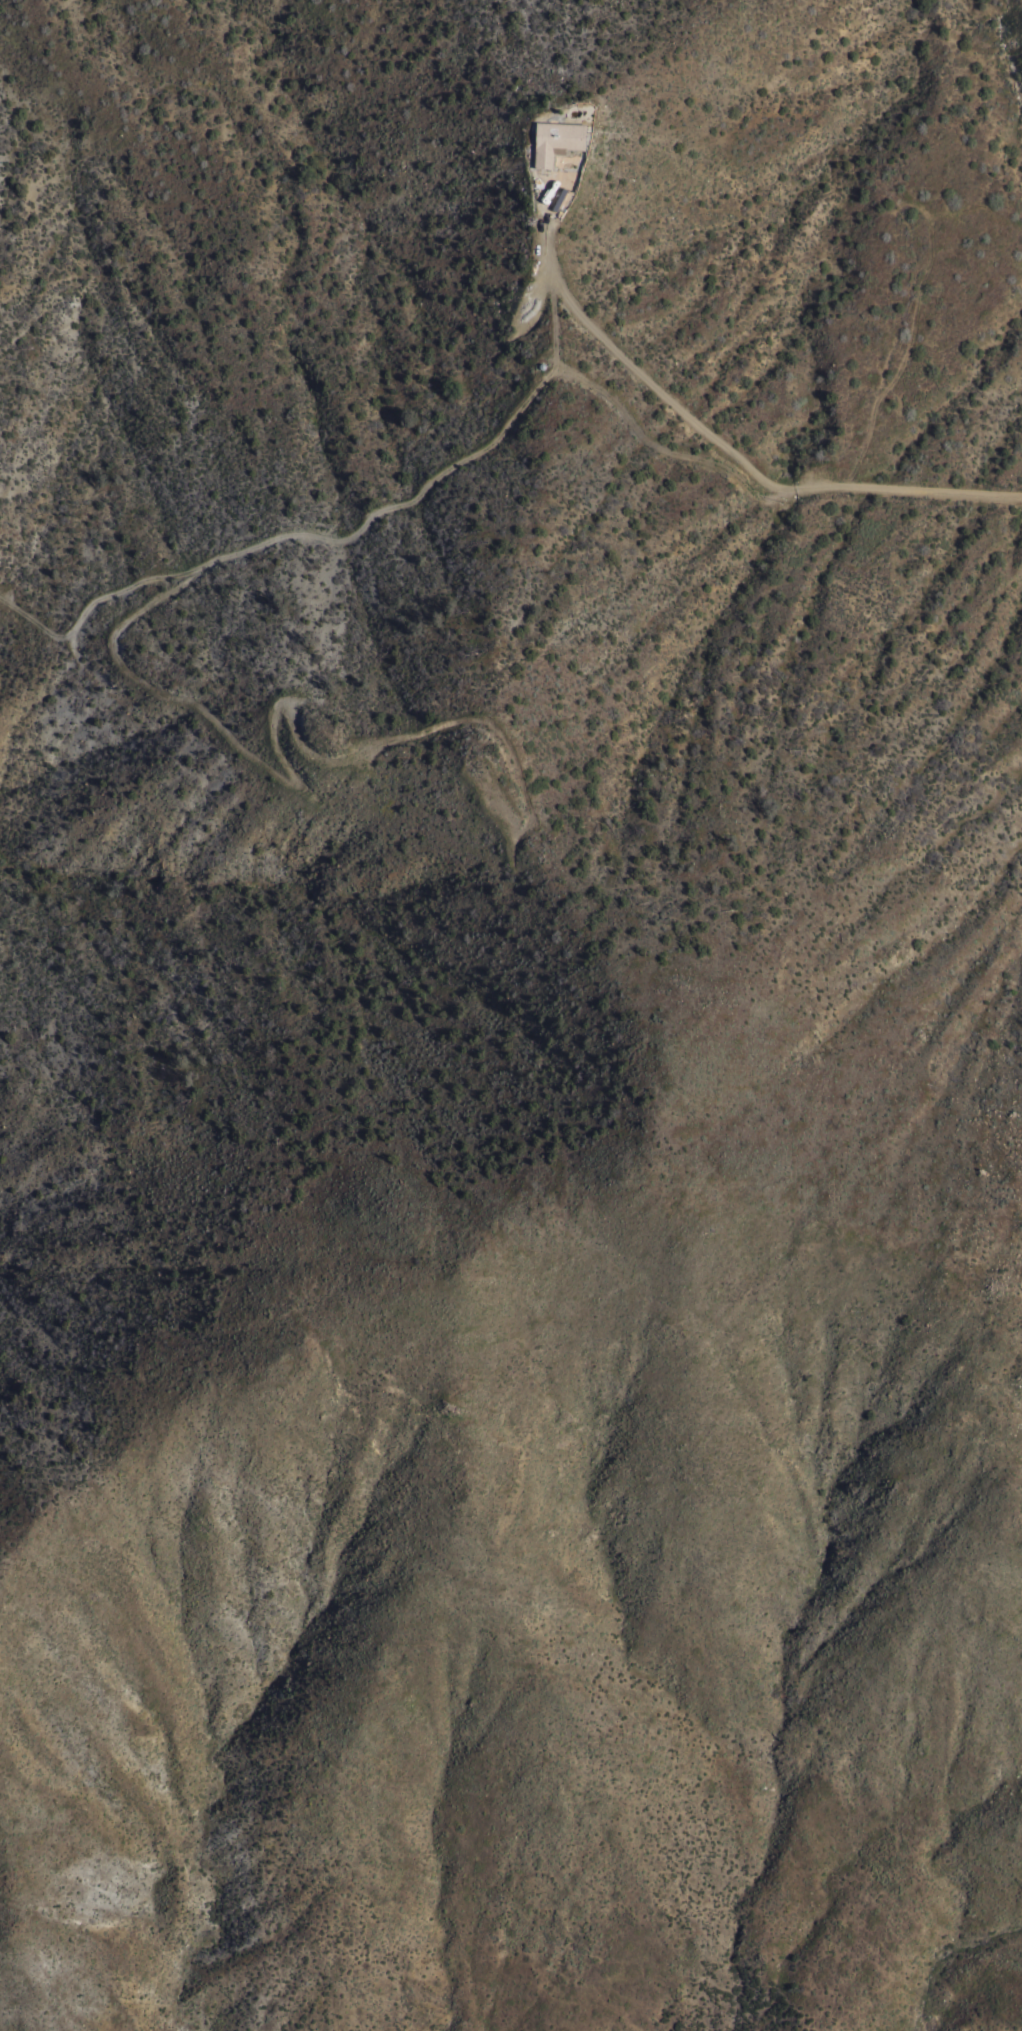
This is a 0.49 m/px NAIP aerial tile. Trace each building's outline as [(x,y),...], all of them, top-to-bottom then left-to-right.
[(586,123),(584,150),(565,149),(565,154),(553,153),(553,168),(533,167),(536,120),(586,123)]
